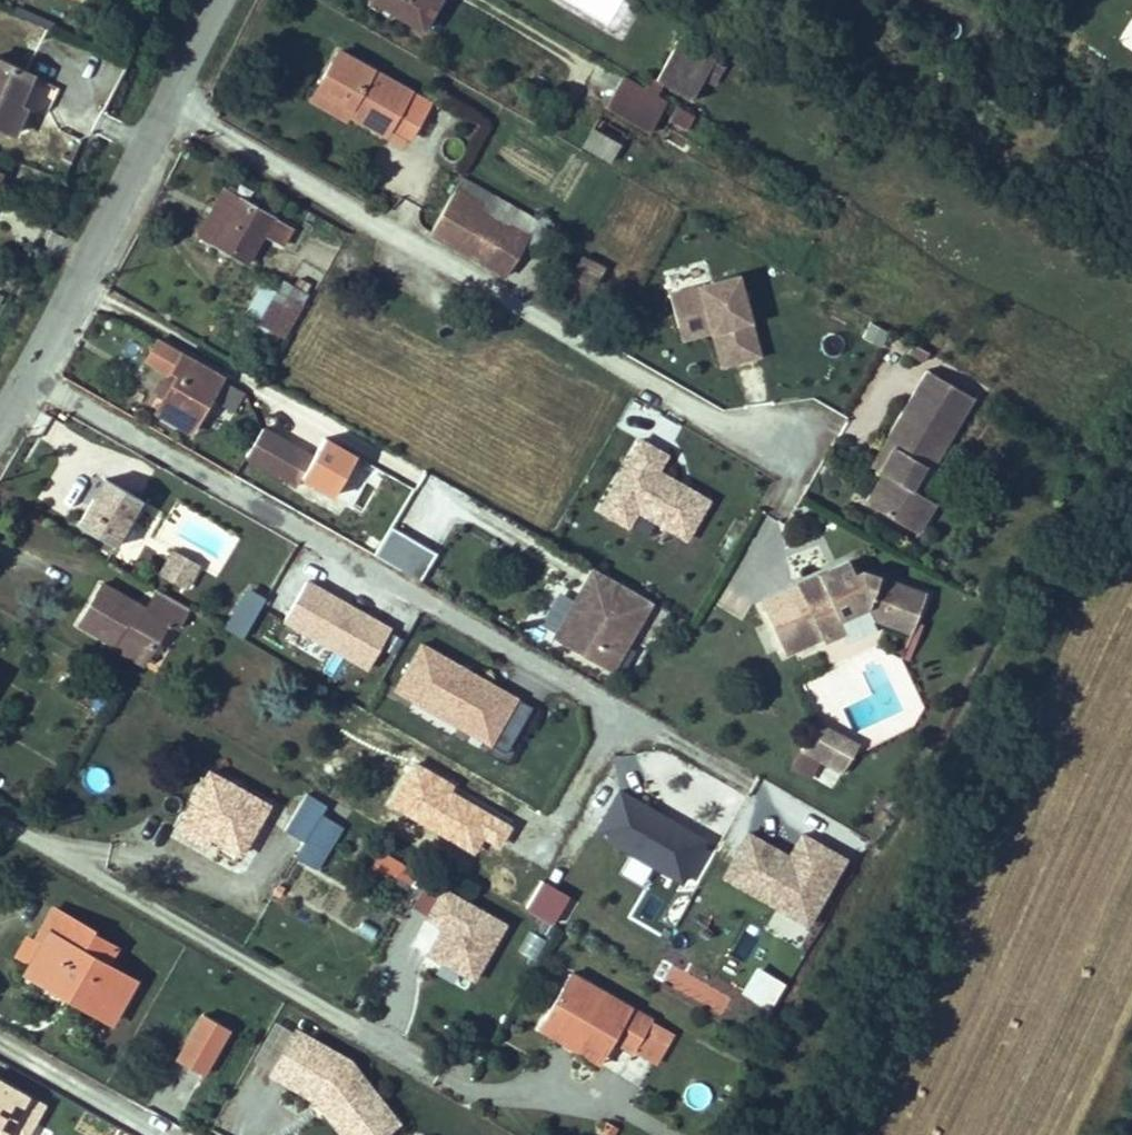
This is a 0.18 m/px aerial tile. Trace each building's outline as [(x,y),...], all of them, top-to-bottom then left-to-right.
[(423,29),(440,0),(373,0),(423,29)] [(650,76),(647,83),(660,91),(664,85),(691,101),(704,79),(712,84),(723,66),(679,40),(655,79),(650,76)] [(430,103),(338,51),(318,86),(352,105),(351,108),(389,130),(396,118),(402,122),(406,116),(419,123),(430,103)] [(15,129),(24,109),(19,107),(33,74),(0,59),(0,122),(15,129)] [(660,91),(647,83),(643,89),(622,77),(605,107),(649,132),(667,103),(657,97),(660,91)] [(352,105),(318,86),(311,99),(345,118),(351,108),(352,105)] [(693,118),(676,108),(669,120),(686,130),(693,118)] [(625,133),(599,118),(593,129),(619,144),(625,133)] [(593,129),(583,146),(609,161),(619,144),(593,129)] [(538,220),(461,178),(431,233),(508,275),(538,220)] [(292,227),(226,188),(198,236),(247,264),(264,235),(281,245),(292,227)] [(582,256),(567,286),(590,297),(604,267),(582,256)] [(739,274),(669,293),(679,327),(708,319),(712,332),(722,329),(732,364),(761,356),(739,274)] [(276,292),(257,322),(251,333),(264,340),(270,328),(285,337),(308,295),(284,280),(276,292)] [(276,292),(262,283),(244,314),(257,322),(276,292)] [(708,319),(679,327),(682,340),(712,332),(708,319)] [(871,323),(864,337),(882,346),(889,332),(871,323)] [(722,329),(712,332),(721,367),(732,364),(722,329)] [(914,343),(897,333),(891,343),(908,352),(914,343)] [(222,376),(157,340),(146,360),(170,373),(163,386),(169,389),(156,412),(191,432),(222,376)] [(929,352),(914,343),(908,352),(924,361),(929,352)] [(866,503),(908,527),(926,497),(913,489),(926,466),(932,470),(974,397),(927,370),(870,466),(883,473),(866,503)] [(219,383),(207,418),(230,425),(242,390),(219,383)] [(263,428),(246,457),(297,486),(302,477),(333,495),(355,457),(324,439),(313,457),(263,428)] [(598,511),(686,550),(709,497),(659,475),(668,453),(630,437),(598,511)] [(105,478),(78,525),(115,546),(142,500),(105,478)] [(926,497),(908,527),(919,533),(937,503),(926,497)] [(389,527),(372,556),(418,583),(435,554),(389,527)] [(198,566),(173,551),(162,572),(187,587),(198,566)] [(849,561),(761,602),(785,653),(822,636),(816,624),(860,604),(915,624),(926,594),(863,571),(855,575),(849,561)] [(603,574),(595,568),(573,605),(582,610),(603,574)] [(651,601),(603,574),(582,610),(573,605),(554,639),(611,671),(651,601)] [(306,581),(284,621),(368,668),(390,629),(306,581)] [(82,627),(127,652),(129,647),(149,658),(169,624),(177,629),(189,608),(157,590),(146,610),(105,586),(82,627)] [(224,632),(246,639),(260,595),(238,588),(224,632)] [(860,604),(816,624),(822,636),(863,617),(911,634),(915,624),(860,604)] [(442,655),(421,643),(394,689),(415,701),(421,692),(463,716),(458,725),(491,744),(517,698),(461,666),(455,670),(448,666),(450,664),(440,658),(442,655)] [(129,647),(127,652),(125,655),(145,667),(149,658),(129,647)] [(532,706),(517,698),(491,744),(506,753),(532,706)] [(817,722),(801,750),(821,761),(826,763),(832,752),(849,762),(858,744),(817,722)] [(821,761),(801,750),(793,766),(813,777),(821,761)] [(849,762),(832,752),(826,763),(843,773),(849,762)] [(268,805),(209,771),(182,820),(212,837),(240,853),(268,805)] [(670,806),(626,781),(603,823),(689,872),(713,831),(677,810),(675,815),(667,811),(670,806)] [(327,805),(307,793),(285,830),(303,841),(294,857),(316,869),(342,826),(332,820),(322,815),(327,805)] [(337,812),(327,805),(322,815),(332,820),(337,812)] [(212,837),(182,820),(176,830),(207,847),(212,837)] [(729,865),(784,896),(789,887),(815,880),(829,888),(851,848),(808,823),(795,845),(754,822),(729,865)] [(380,851),(374,861),(397,875),(403,865),(380,851)] [(789,887),(784,896),(815,914),(829,888),(815,880),(789,887)] [(551,928),(567,896),(539,882),(523,913),(551,928)] [(469,989),(507,926),(443,889),(406,952),(469,989)] [(60,913),(53,909),(34,942),(41,946),(60,913)] [(60,913),(41,946),(34,942),(25,937),(16,954),(32,963),(29,967),(57,983),(54,989),(111,1022),(134,980),(106,965),(116,948),(93,934),(94,932),(60,913)] [(57,983),(29,967),(26,973),(54,989),(57,983)] [(753,967),(737,996),(768,1013),(784,984),(753,967)] [(652,1021),(570,974),(544,1019),(605,1054),(614,1040),(634,1052),(652,1021)] [(203,1014),(177,1060),(202,1075),(229,1029),(203,1014)] [(605,1054),(544,1019),(538,1028),(600,1064),(605,1054)] [(672,1032),(652,1021),(634,1052),(654,1063),(672,1032)] [(296,1030),(271,1074),(319,1101),(322,1095),(329,1098),(335,1106),(327,1113),(344,1134),(382,1134),(398,1123),(350,1061),(296,1030)] [(322,1095),(319,1101),(327,1113),(335,1106),(329,1098),(322,1095)] [(608,1123),(601,1134),(604,1134),(611,1134),(616,1128),(608,1123)]
